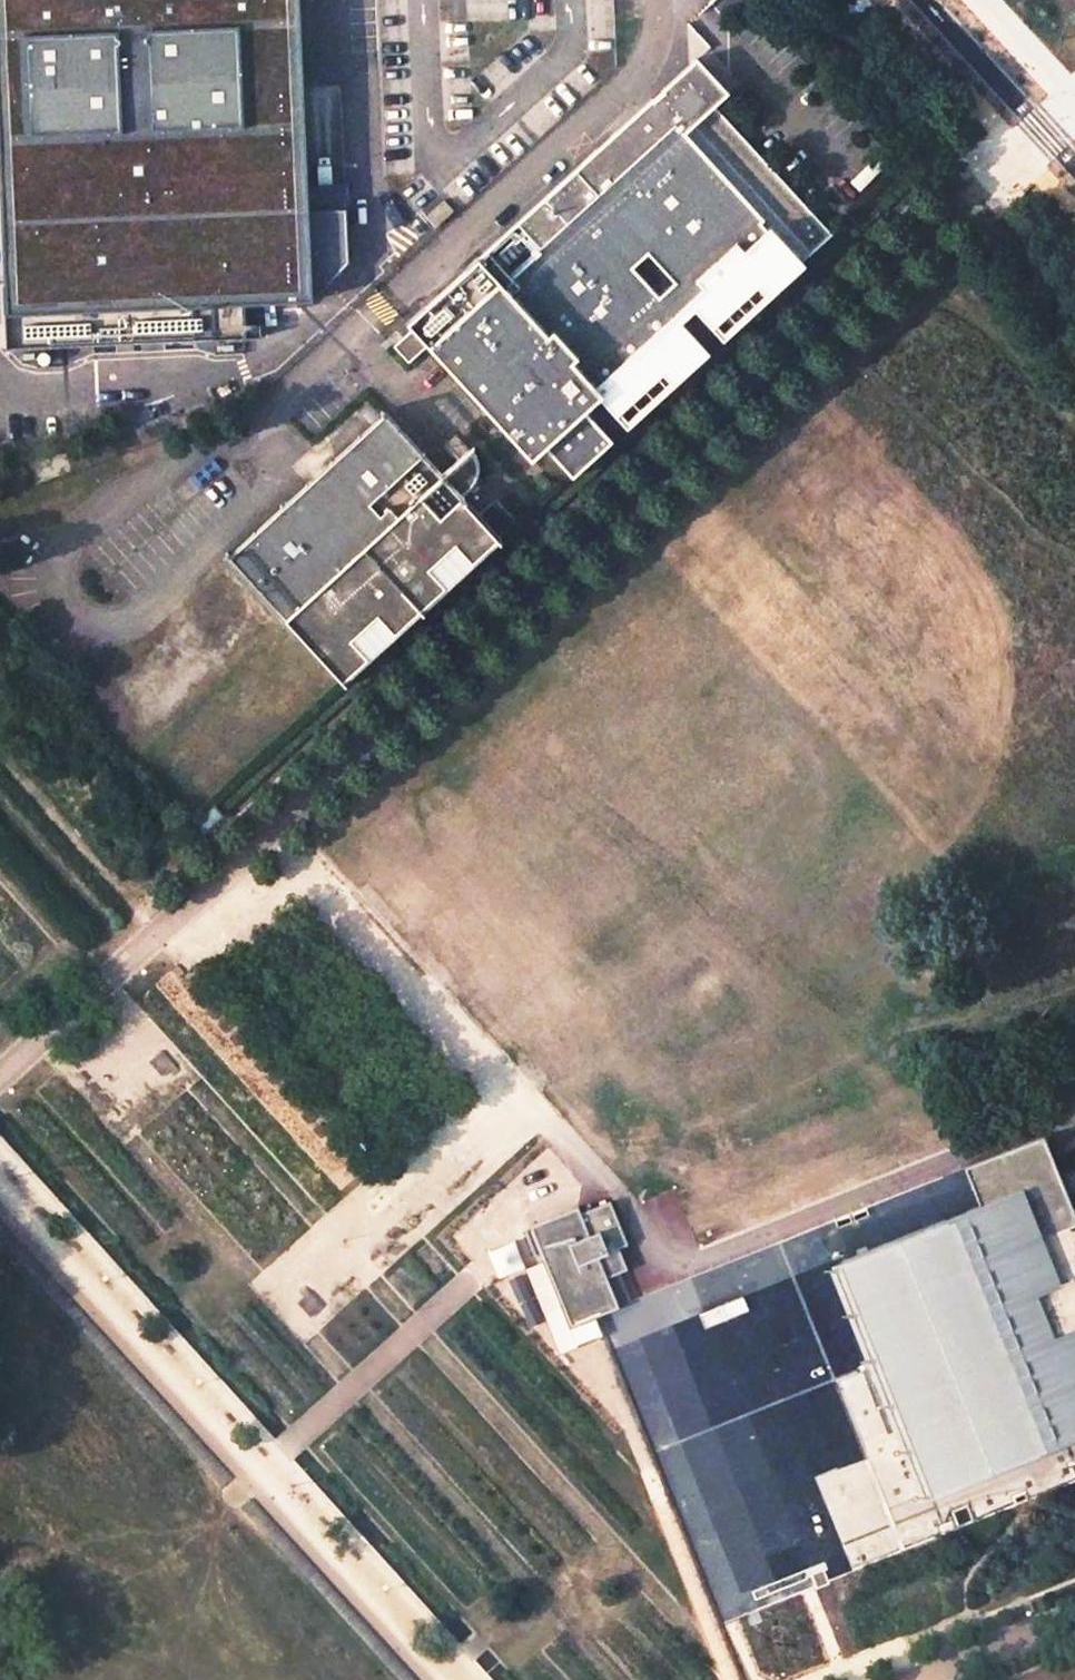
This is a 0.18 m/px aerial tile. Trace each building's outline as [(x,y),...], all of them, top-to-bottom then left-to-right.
[(10,310),(314,295),(305,82),(302,0),(0,0),(0,68),(10,310)] [(840,9),(847,22),(876,8),(868,0),(857,0),(840,9)] [(694,366),(710,351),(683,322),(684,321),(697,310),(704,318),(707,315),(725,335),(789,277),(790,278),(806,264),(803,261),(833,234),(717,106),(730,94),(726,90),(720,96),(715,89),(720,82),(710,72),(701,80),(697,75),(698,56),(408,322),(411,326),(433,350),(533,459),(547,447),(574,476),(578,473),(576,471),(596,452),(598,454),(614,439),(587,410),(600,397),(607,405),(611,402),(629,423),(693,365),(694,366)] [(440,201),(424,215),(434,227),(450,213),(440,201)] [(433,350),(411,326),(406,330),(412,336),(397,351),(413,368),(433,350)] [(445,475),(388,414),(231,558),(345,686),(503,541),(465,498),(473,486),(474,469),(470,461),(465,457),(445,475)] [(836,1266),(873,1359),(860,1366),(879,1412),(893,1406),(930,1498),(1074,1439),(1074,1210),(1045,1137),(962,1168),(976,1209),(836,1266)] [(575,1205),(527,1224),(567,1325),(617,1304),(606,1276),(627,1269),(618,1246),(625,1242),(608,1201),(578,1212),(575,1205)] [(728,1592),(837,1556),(827,1525),(839,1521),(833,1501),(830,1502),(815,1459),(822,1457),(800,1392),(791,1364),(799,1362),(787,1324),(795,1321),(783,1286),(710,1311),(706,1299),(613,1329),(695,1575),(719,1567),(728,1592)] [(1015,1679),(1074,1679),(1074,1656),(1015,1679)]
